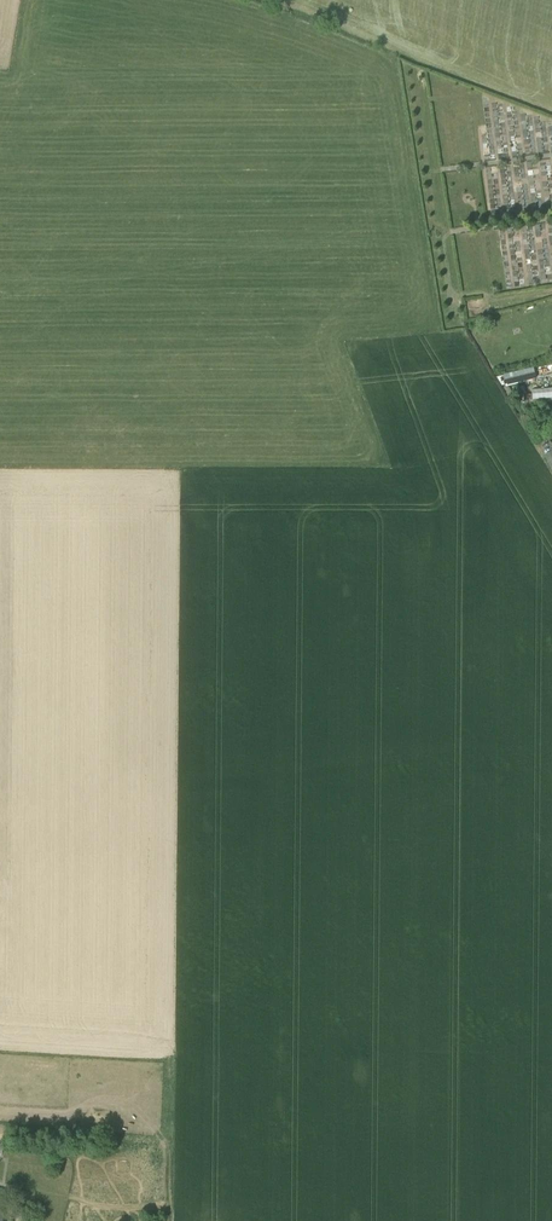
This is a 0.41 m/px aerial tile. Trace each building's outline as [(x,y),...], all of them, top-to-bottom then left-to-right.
[(533,368),(503,375),(505,386),(535,379),(533,368)] [(28,1220),(30,1209),(13,1207),(11,1218),(28,1220)]
